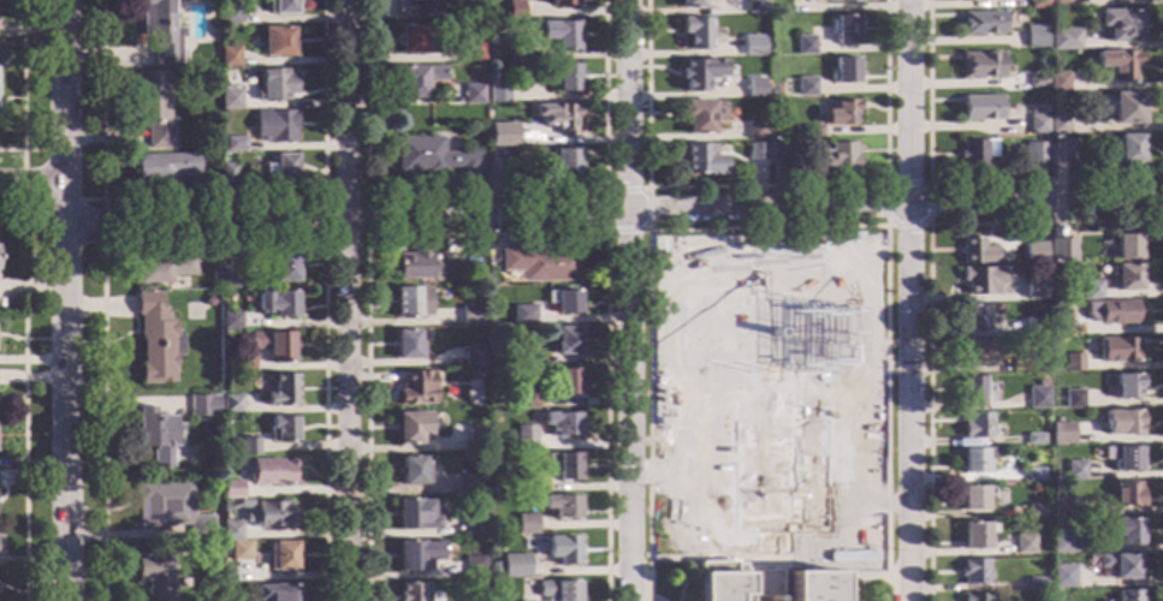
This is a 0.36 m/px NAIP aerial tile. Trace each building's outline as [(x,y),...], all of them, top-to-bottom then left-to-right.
[(137,10),(137,0),(173,0),(173,29),(183,29),(184,40),(178,40),(179,65),(152,65),(152,37),(141,37),(141,10),(137,10)] [(266,16),(265,0),(295,0),(295,6),(293,6),(293,14),(266,16)] [(393,18),(393,0),(437,0),(437,18),(393,18)] [(678,10),(678,0),(702,0),(702,10),(678,10)] [(746,14),(746,0),(764,0),(765,14),(746,14)] [(1027,10),(1027,0),(1046,0),(1046,10),(1027,10)] [(523,20),(508,20),(506,2),(523,1),(523,20)] [(237,25),(219,25),(219,6),(237,6),(237,25)] [(1140,43),(1114,43),(1112,35),(1106,35),(1105,26),(1097,28),(1097,12),(1139,11),(1140,43)] [(1002,36),(961,36),(961,13),(1002,13),(1002,36)] [(856,44),(833,44),(833,35),(829,35),(829,22),(833,22),(832,18),(856,17),(856,44)] [(712,22),(712,26),(708,29),(708,31),(713,31),(713,40),(708,40),(708,50),(680,50),(680,18),(708,18),(712,22)] [(575,52),(553,52),(552,41),(538,41),(538,23),(575,23),(575,52)] [(435,55),(398,55),(398,46),(394,46),(394,37),(398,37),(398,28),(435,26),(435,55)] [(1045,49),(1023,50),(1023,28),(1045,28),(1045,49)] [(291,40),(293,40),(293,47),(291,47),(291,58),(261,58),(260,29),(290,29),(291,40)] [(1068,49),(1050,50),(1050,31),(1068,31),(1068,49)] [(813,56),(795,56),(795,37),(813,37),(813,56)] [(764,38),(764,56),(747,56),(746,38),(764,38)] [(482,63),(464,63),(464,40),(482,40),(482,63)] [(524,44),(524,63),(506,63),(506,44),(524,44)] [(237,69),(218,69),(218,49),(237,48),(237,69)] [(1133,54),(1139,54),(1139,67),(1137,67),(1137,72),(1134,72),(1134,84),(1109,84),(1109,73),(1106,73),(1106,69),(1093,69),(1093,53),(1133,53),(1133,54)] [(1003,79),(960,79),(960,54),(1002,54),(1003,79)] [(856,84),(830,84),(830,71),(832,71),(832,60),(855,59),(856,84)] [(707,64),(707,70),(706,71),(713,71),(713,79),(706,79),(710,83),(710,89),(705,93),(683,93),(682,82),(678,82),(678,70),(682,70),(682,63),(705,61),(707,64)] [(577,93),(556,93),(554,81),(536,81),(536,66),(576,65),(577,93)] [(444,82),(425,83),(425,100),(399,100),(399,97),(394,97),(393,67),(444,66),(444,82)] [(286,75),(292,75),(293,96),(286,96),(286,102),(277,102),(277,105),(269,105),(269,102),(254,102),(254,91),(257,91),(257,71),(285,70),(286,75)] [(164,88),(168,88),(168,129),(174,129),(174,150),(146,150),(146,127),(133,127),(133,83),(131,83),(131,73),(164,73),(164,88)] [(1067,93),(1049,93),(1049,73),(1067,73),(1067,93)] [(814,97),(795,97),(795,79),(814,78),(814,97)] [(1045,90),(1027,90),(1027,78),(1045,78),(1045,90)] [(764,99),(747,100),(746,81),(764,81),(764,99)] [(508,83),(508,103),(487,103),(487,83),(508,83)] [(482,106),(462,106),(461,85),(481,84),(482,106)] [(239,111),(219,111),(219,90),(238,90),(239,111)] [(1141,125),(1111,125),(1111,94),(1141,94),(1141,125)] [(1001,120),(961,121),(961,97),(1001,97),(1001,120)] [(853,127),(823,127),(823,112),(832,111),(831,101),(853,100),(853,127)] [(723,107),(725,109),(725,117),(723,119),(723,123),(714,123),(714,130),(712,133),(712,136),(684,136),(684,119),(677,119),(677,102),(723,102),(723,107)] [(576,120),(572,120),(574,138),(559,138),(559,132),(552,132),(552,129),(540,129),(540,113),(542,113),(542,106),(576,106),(576,120)] [(295,132),(292,132),(292,144),(266,145),(266,142),(254,142),(254,112),(293,111),(295,132)] [(1046,135),(1027,136),(1027,117),(1045,117),(1046,135)] [(1067,136),(1048,136),(1048,117),(1067,117),(1067,136)] [(765,139),(746,141),(746,123),(765,121),(765,139)] [(821,138),(803,138),(802,127),(821,126),(821,138)] [(510,130),(510,145),(492,147),(492,130),(510,130)] [(1140,165),(1117,166),(1116,136),(1139,136),(1140,165)] [(244,151),(225,153),(224,139),(243,138),(244,151)] [(443,153),(481,153),(481,174),(457,174),(457,169),(443,169),(443,175),(423,175),(423,172),(409,172),(409,174),(396,174),(394,139),(441,138),(443,153)] [(995,159),(984,159),(985,171),(961,171),(961,160),(957,160),(957,153),(961,153),(961,142),(995,142),(995,159)] [(764,162),(747,162),(747,144),(764,144),(764,162)] [(794,161),(769,162),(769,144),(793,144),(794,161)] [(853,149),(856,149),(856,172),(831,172),(831,174),(814,175),(814,151),(829,151),(829,144),(853,144),(853,149)] [(712,157),(714,157),(714,173),(686,173),(684,145),(712,145),(712,157)] [(1072,163),(1049,165),(1049,145),(1070,145),(1072,163)] [(577,174),(545,174),(545,163),(550,163),(550,150),(577,150),(577,174)] [(1046,171),(1027,171),(1027,153),(1046,153),(1046,171)] [(197,174),(180,175),(180,179),(172,179),(172,183),(171,183),(168,185),(162,185),(159,183),(153,183),(153,188),(135,189),(135,156),(196,155),(197,174)] [(293,183),(266,184),(265,163),(268,163),(268,157),(273,157),(273,156),(293,156),(293,183)] [(503,177),(485,177),(485,160),(503,159),(503,177)] [(235,184),(219,184),(219,165),(235,165),(235,184)] [(1065,193),(1034,190),(1032,212),(1042,213),(1043,211),(1063,213),(1065,193)] [(1138,261),(1115,261),(1114,236),(1138,236),(1138,261)] [(1069,254),(1048,254),(1048,237),(1069,237),(1069,254)] [(980,238),(980,246),(995,246),(995,264),(961,266),(961,238),(980,238)] [(1045,266),(1025,266),(1023,244),(1044,243),(1045,266)] [(577,282),(520,284),(520,273),(499,273),(498,250),(558,250),(558,246),(577,245),(577,282)] [(429,263),(439,263),(439,256),(452,256),(453,273),(434,273),(434,280),(397,281),(396,255),(410,255),(410,250),(429,250),(429,263)] [(296,282),(269,284),(268,270),(265,270),(263,252),(295,251),(296,282)] [(194,276),(170,278),(170,284),(135,285),(135,262),(146,262),(146,258),(194,257),(194,276)] [(1139,292),(1115,293),(1115,278),(1108,278),(1108,269),(1114,269),(1114,267),(1139,266),(1139,292)] [(1002,286),(989,286),(989,297),(966,297),(966,282),(961,282),(961,269),(1002,269),(1002,286)] [(241,290),(219,290),(219,270),(241,270),(241,290)] [(1038,302),(1019,302),(1019,282),(1038,281),(1038,302)] [(1099,300),(1080,300),(1079,282),(1099,282),(1099,300)] [(428,317),(394,319),(394,288),(427,288),(428,317)] [(295,319),(272,319),(271,304),(263,304),(262,293),(293,292),(295,319)] [(577,315),(553,316),(553,305),(545,305),(544,292),(576,292),(577,315)] [(160,314),(166,313),(167,321),(173,321),(173,337),(182,337),(182,357),(174,357),(176,370),(173,370),(173,383),(140,386),(138,363),(141,363),(141,338),(138,338),(137,317),(136,317),(135,294),(160,293),(160,314)] [(1134,309),(1138,309),(1138,317),(1134,317),(1134,325),(1098,326),(1098,303),(1134,302),(1134,309)] [(985,332),(960,332),(960,307),(985,307),(985,332)] [(480,325),(459,326),(459,308),(480,308),(480,325)] [(532,325),(512,325),(512,313),(532,313),(532,325)] [(239,331),(220,331),(220,314),(239,314),(239,331)] [(1069,337),(1050,337),(1049,317),(1068,316),(1069,337)] [(1022,338),(1003,338),(1002,325),(1022,325),(1022,338)] [(576,356),(552,357),(552,352),(548,353),(548,340),(553,340),(553,328),(576,328),(576,356)] [(416,350),(421,350),(421,359),(394,361),(393,332),(416,332),(416,350)] [(291,343),(293,343),(295,351),(290,351),(291,365),(274,365),(274,361),(266,361),(266,358),(262,358),(262,351),(248,351),(248,334),(290,333),(291,343)] [(1137,347),(1139,350),(1139,355),(1137,358),(1137,363),(1097,363),(1097,339),(1137,339),(1137,347)] [(996,367),(966,368),(966,358),(961,358),(961,340),(995,340),(996,367)] [(481,368),(462,369),(462,349),(481,349),(481,368)] [(533,367),(515,367),(514,355),(533,353),(533,367)] [(253,373),(235,373),(235,355),(253,355),(253,373)] [(1081,356),(1081,373),(1063,373),(1062,356),(1081,356)] [(1030,374),(1010,374),(1010,362),(1030,361),(1030,374)] [(576,397),(546,397),(546,386),(536,386),(536,370),(576,370),(576,397)] [(432,405),(396,406),(396,391),(398,391),(398,385),(403,385),(402,374),(432,373),(432,405)] [(295,407),(266,409),(265,394),(272,394),(271,387),(265,380),(269,376),(293,375),(295,407)] [(1139,400),(1110,400),(1110,386),(1114,386),(1114,375),(1138,375),(1139,400)] [(980,383),(985,383),(985,404),(960,404),(960,377),(980,377),(980,383)] [(1048,410),(1027,410),(1026,388),(1046,388),(1048,410)] [(534,410),(509,410),(509,397),(516,397),(516,392),(534,391),(534,410)] [(1081,392),(1081,410),(1063,410),(1062,392),(1081,392)] [(218,417),(188,417),(188,397),(216,397),(218,417)] [(241,413),(221,413),(220,397),(241,397),(241,413)] [(153,417),(172,417),(173,426),(180,426),(180,435),(173,435),(173,448),(170,448),(171,469),(154,469),(154,464),(150,464),(150,451),(154,451),(154,447),(136,448),(135,407),(153,407),(153,417)] [(1140,436),(1111,436),(1111,424),(1114,423),(1114,412),(1140,411),(1140,436)] [(990,428),(992,430),(992,434),(990,436),(990,439),(962,439),(961,421),(966,421),(966,413),(990,413),(990,428)] [(428,440),(419,440),(419,445),(396,445),(394,415),(428,415),(428,440)] [(576,438),(548,438),(547,427),(540,427),(540,415),(575,415),(576,438)] [(295,442),(269,444),(268,419),(293,418),(295,442)] [(1072,446),(1050,446),(1050,424),(1070,423),(1072,446)] [(483,452),(465,452),(464,428),(482,427),(483,452)] [(533,452),(514,452),(512,427),(533,427),(533,452)] [(1043,446),(1025,446),(1025,435),(1042,435),(1043,446)] [(257,457),(239,457),(239,439),(257,439),(257,457)] [(1139,472),(1111,472),(1111,462),(1102,462),(1100,448),(1139,447),(1139,472)] [(992,462),(989,462),(989,476),(961,476),(961,451),(992,451),(992,462)] [(576,483),(554,483),(554,474),(545,474),(544,454),(576,454),(576,483)] [(428,486),(399,487),(399,458),(427,457),(428,486)] [(295,462),(295,468),(291,470),(291,486),(250,487),(250,484),(248,482),(248,475),(250,472),(249,460),(279,460),(279,464),(286,464),(286,462),(287,460),(292,460),(295,462)] [(1084,481),(1064,482),(1064,463),(1082,463),(1084,481)] [(1043,482),(1026,483),(1026,470),(1043,469),(1043,482)] [(481,494),(462,494),(462,474),(481,474),(481,494)] [(534,492),(515,493),(515,476),(534,476),(534,492)] [(241,500),(221,500),(221,482),(241,482),(241,500)] [(192,518),(212,517),(213,542),(188,543),(188,526),(170,526),(170,529),(144,529),(144,526),(137,526),(137,501),(135,501),(135,484),(192,483),(192,518)] [(1135,490),(1137,490),(1138,496),(1139,496),(1139,506),(1112,507),(1111,483),(1135,483),(1135,490)] [(991,498),(985,498),(985,512),(961,512),(960,488),(991,488),(991,498)] [(779,571),(780,600),(698,600),(698,563),(700,563),(700,557),(698,557),(698,546),(695,546),(695,495),(773,495),(773,545),(772,545),(772,557),(744,557),(744,566),(743,566),(743,570),(744,570),(744,588),(749,588),(749,590),(756,590),(756,572),(779,571)] [(576,520),(552,520),(552,510),(540,511),(540,498),(576,498),(576,520)] [(1068,518),(1050,518),(1050,499),(1068,500),(1068,518)] [(417,502),(429,501),(431,517),(437,517),(437,530),(396,531),(396,501),(417,500),(417,502)] [(287,511),(292,511),(292,530),(255,530),(255,504),(287,504),(287,511)] [(1043,518),(1026,518),(1026,506),(1043,505),(1043,518)] [(535,516),(535,535),(515,535),(515,516),(535,516)] [(1140,547),(1117,547),(1117,542),(1115,542),(1115,529),(1106,530),(1106,520),(1139,520),(1140,547)] [(239,542),(221,542),(221,523),(239,523),(239,542)] [(993,535),(986,535),(987,551),(961,551),(961,524),(993,524),(993,535)] [(1073,554),(1050,555),(1050,532),(1073,531),(1073,554)] [(1033,554),(1014,555),(1014,536),(1033,535),(1033,554)] [(577,566),(554,566),(554,557),(545,557),(545,540),(576,538),(577,566)] [(440,561),(426,563),(426,573),(397,573),(397,543),(439,542),(440,561)] [(249,561),(229,561),(229,543),(249,543),(249,561)] [(295,571),(272,572),(272,570),(267,570),(266,543),(295,543),(295,571)] [(172,581),(172,600),(150,600),(150,594),(146,594),(146,583),(136,583),(136,555),(170,555),(170,569),(174,569),(174,581),(172,581)] [(527,578),(500,578),(499,557),(527,555),(527,578)] [(1135,579),(1111,581),(1111,569),(1096,569),(1096,557),(1135,555),(1135,579)] [(483,578),(464,578),(463,558),(483,557),(483,578)] [(986,573),(989,576),(989,579),(986,582),(986,585),(961,585),(961,578),(957,578),(957,569),(961,569),(961,561),(986,561),(986,573)] [(1072,589),(1050,589),(1050,566),(1072,566),(1072,589)] [(839,572),(839,600),(789,600),(789,572),(839,572)] [(1045,590),(1027,591),(1026,579),(1045,578),(1045,590)] [(576,583),(577,600),(545,600),(545,599),(536,599),(535,583),(576,583)] [(296,585),(297,600),(271,600),(271,587),(296,585)] [(428,595),(428,600),(396,600),(396,594),(398,594),(398,585),(426,585),(426,595),(428,595)] [(1139,593),(1139,600),(1115,600),(1115,593),(1139,593)]
